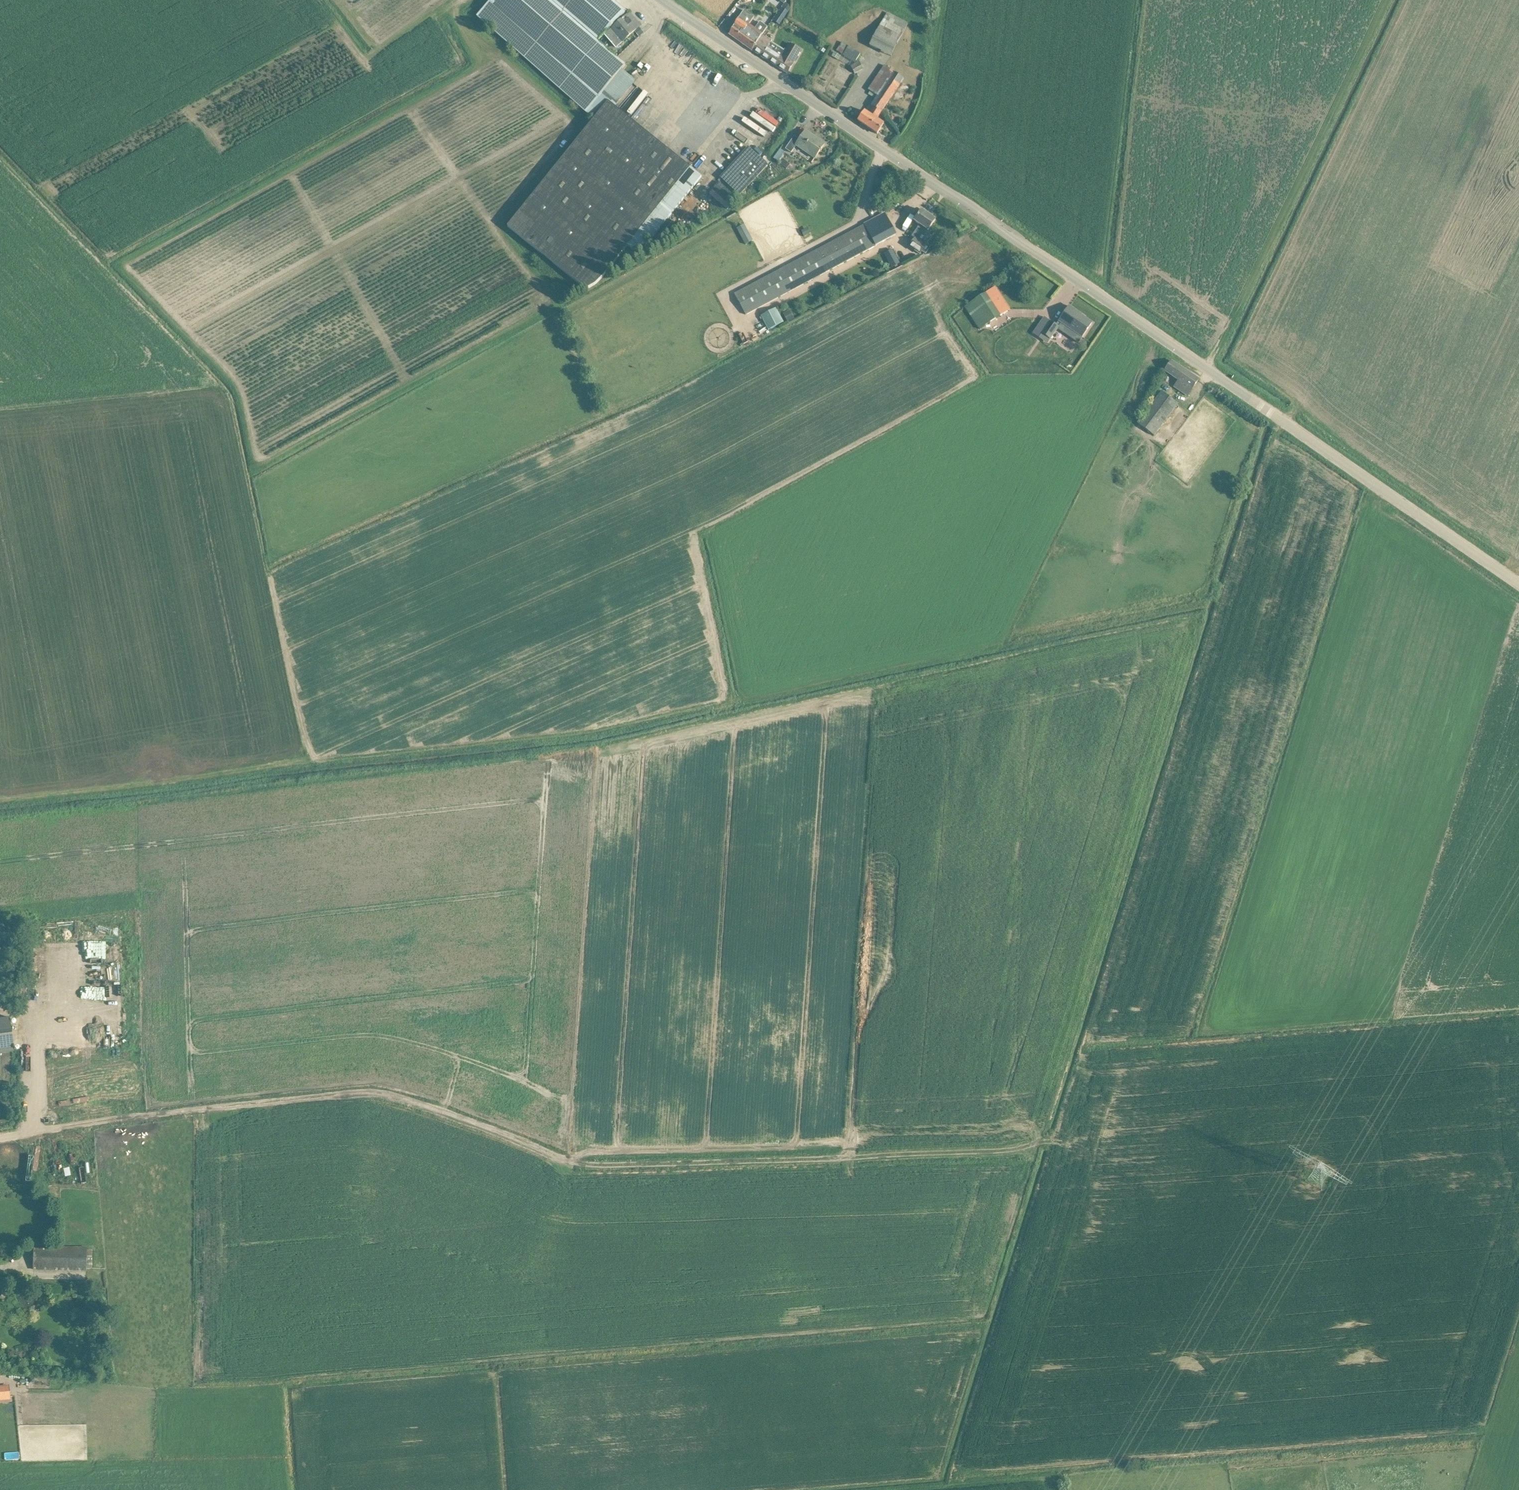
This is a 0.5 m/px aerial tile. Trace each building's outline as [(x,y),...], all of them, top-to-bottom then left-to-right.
[(612,0),(493,0),(491,2),(477,17),(587,113),(601,96),(626,66),(597,42),(626,13),(612,0)] [(746,11),(743,16),(753,22),(756,17),(746,11)] [(629,16),(621,22),(606,36),(616,48),(634,32),(637,30),(639,28),(629,16)] [(738,20),(730,35),(737,39),(742,31),(744,32),(748,27),(742,23),(744,20),(740,18),(739,20),(738,20)] [(742,31),(737,39),(745,45),(753,50),(758,42),(762,35),(768,27),(760,22),(755,30),(749,26),(748,27),(744,32),(742,31)] [(637,30),(634,32),(638,37),(643,33),(639,28),(637,30)] [(758,42),(753,50),(778,68),(787,74),(801,51),(791,44),(786,52),(782,57),(767,48),(771,42),(772,41),(762,36),(762,35),(758,42)] [(857,58),(860,54),(842,42),(836,50),(843,56),(854,63),(857,58)] [(643,69),(654,56),(650,52),(639,65),(643,69)] [(859,62),(850,67),(854,74),(863,69),(859,62)] [(881,113),(904,79),(885,66),(868,90),(870,91),(878,97),(876,99),(871,106),(873,108),(869,114),(865,112),(858,121),(877,134),(884,124),(877,120),(881,113)] [(643,74),(624,94),(633,102),(651,81),(643,74)] [(701,177),(608,102),(508,227),(586,290),(597,285),(627,247),(631,250),(652,239),(701,177)] [(752,104),(747,112),(753,116),(758,108),(752,104)] [(679,137),(683,141),(700,120),(697,117),(679,137)] [(813,136),(806,131),(800,140),(794,136),(785,149),(791,153),(796,146),(815,159),(825,144),(824,144),(824,145),(813,138),(813,136)] [(748,148),(721,178),(740,196),(768,165),(748,148)] [(780,149),(773,158),(786,169),(790,165),(780,158),(784,152),(780,149)] [(736,198),(718,182),(708,193),(726,209),(736,198)] [(910,247),(920,255),(934,234),(929,230),(936,220),(927,215),(928,213),(924,211),(923,212),(922,211),(915,221),(920,225),(913,237),(916,239),(910,247)] [(884,214),(875,219),(864,225),(864,226),(734,295),(745,316),(887,241),(896,236),(884,214)] [(899,259),(905,255),(898,243),(892,247),(899,259)] [(892,250),(884,254),(892,267),(899,264),(892,250)] [(994,288),(964,307),(979,330),(1009,310),(994,288)] [(1050,321),(1041,334),(1050,340),(1057,329),(1078,344),(1092,323),(1081,316),(1082,315),(1081,314),(1069,306),(1063,315),(1059,321),(1056,325),(1050,321)] [(768,331),(784,323),(776,308),(760,317),(768,331)] [(1002,337),(1008,348),(1019,341),(1013,330),(1002,337)] [(1035,348),(1044,343),(1042,339),(1032,344),(1035,348)] [(1188,396),(1199,380),(1172,361),(1165,371),(1179,380),(1174,387),(1188,396)] [(1161,392),(1137,423),(1154,436),(1177,404),(1161,392)] [(9,1018),(0,1019),(0,1053),(14,1052),(9,1018)] [(87,1248),(33,1247),(33,1270),(86,1271),(86,1269),(92,1269),(93,1251),(87,1250),(87,1248)] [(0,1388),(0,1400),(10,1399),(9,1387),(0,1388)]
